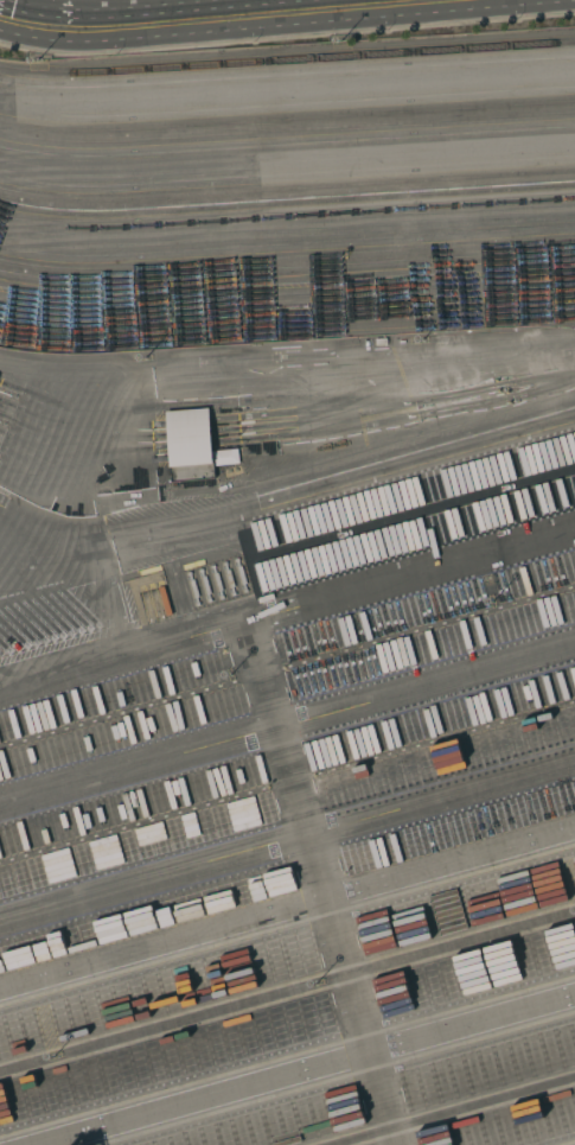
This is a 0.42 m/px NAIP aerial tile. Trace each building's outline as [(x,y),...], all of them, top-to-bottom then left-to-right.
[(171,482),(165,412),(209,408),(215,478),(171,482)]
